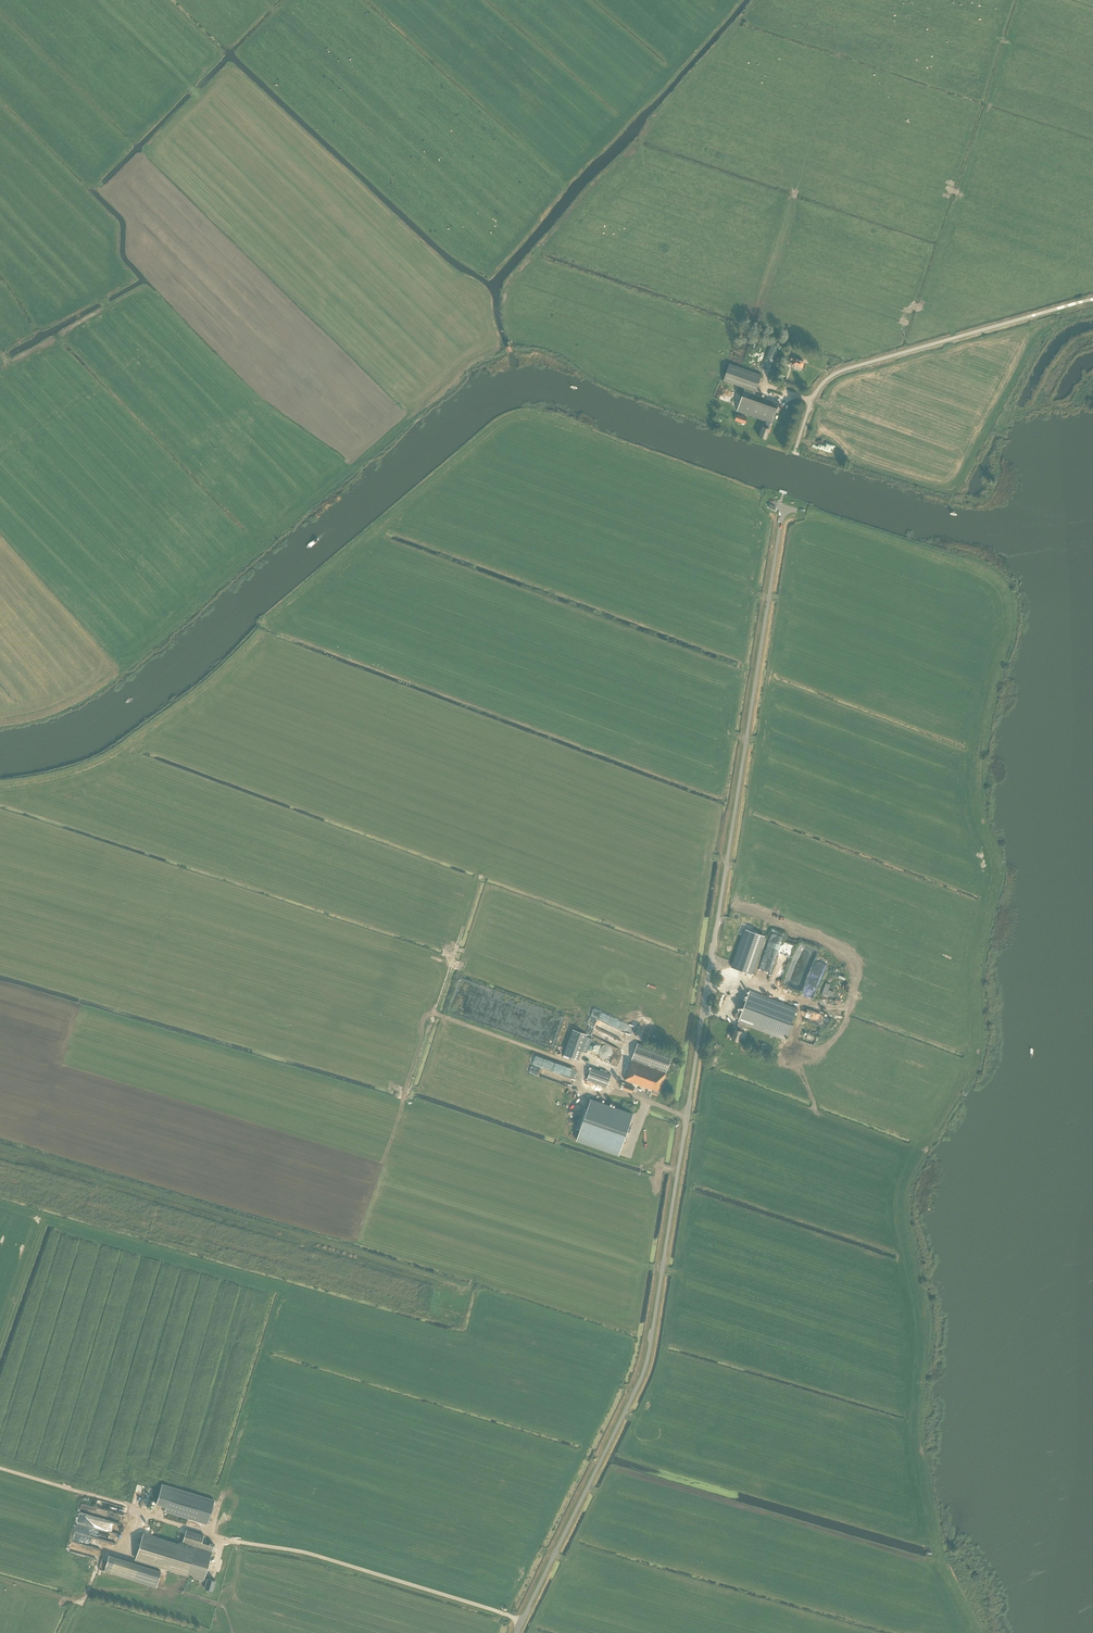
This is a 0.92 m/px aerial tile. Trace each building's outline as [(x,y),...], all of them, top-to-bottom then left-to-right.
[(762,362),(769,365),(778,345),(771,342),(762,362)] [(748,362),(758,367),(764,356),(759,354),(759,355),(753,352),(748,362)] [(803,360),(791,357),(791,359),(794,360),(793,365),(801,368),(803,360)] [(762,375),(730,363),(724,381),(745,388),(737,411),(767,421),(765,427),(762,427),(759,437),(766,439),(770,429),(769,429),(771,423),(772,423),(779,403),(755,394),(762,375)] [(718,387),(716,399),(726,400),(728,388),(718,387)] [(780,396),(769,392),(767,397),(778,401),(780,396)] [(748,418),(737,414),(735,420),(745,424),(748,418)] [(752,974),(765,937),(745,930),(732,968),(752,974)] [(734,1017),(739,1019),(738,1021),(739,1022),(736,1029),(735,1029),(732,1039),(739,1042),(743,1032),(742,1031),(745,1024),(785,1039),(786,1036),(790,1038),(794,1026),(791,1024),(793,1019),(797,1009),(750,991),(746,1001),(741,1014),(736,1012),(734,1017)] [(830,1018),(807,1009),(803,1020),(826,1028),(830,1018)] [(573,1029),(564,1055),(578,1060),(588,1035),(573,1029)] [(638,1043),(632,1060),(626,1075),(627,1075),(625,1080),(652,1090),(653,1089),(654,1090),(653,1093),(658,1095),(659,1092),(673,1056),(638,1043)] [(602,1045),(602,1046),(601,1047),(600,1047),(600,1048),(599,1049),(599,1050),(599,1051),(599,1052),(599,1053),(599,1054),(600,1055),(600,1056),(601,1057),(603,1058),(604,1058),(605,1058),(605,1059),(606,1059),(607,1058),(608,1058),(609,1058),(610,1057),(611,1056),(612,1055),(612,1054),(613,1053),(613,1052),(613,1051),(612,1049),(612,1048),(611,1047),(610,1046),(609,1046),(609,1045),(607,1045),(606,1045),(605,1045),(604,1045),(603,1045),(602,1045)] [(601,1071),(592,1067),(587,1080),(607,1087),(611,1075),(607,1073),(608,1071),(602,1069),(601,1071)] [(632,1093),(634,1087),(624,1083),(622,1090),(632,1093)] [(591,1100),(577,1140),(619,1155),(633,1115),(591,1100)] [(214,1500),(162,1484),(156,1503),(167,1507),(165,1510),(207,1523),(214,1500)] [(208,1592),(211,1592),(212,1592),(212,1590),(215,1580),(207,1578),(207,1580),(203,1579),(204,1575),(205,1575),(214,1546),(202,1542),(204,1534),(187,1529),(183,1543),(196,1547),(196,1549),(143,1532),(134,1560),(199,1580),(198,1582),(205,1584),(204,1588),(208,1589),(208,1590),(208,1592)] [(161,1571),(109,1554),(104,1570),(156,1587),(161,1571)]
